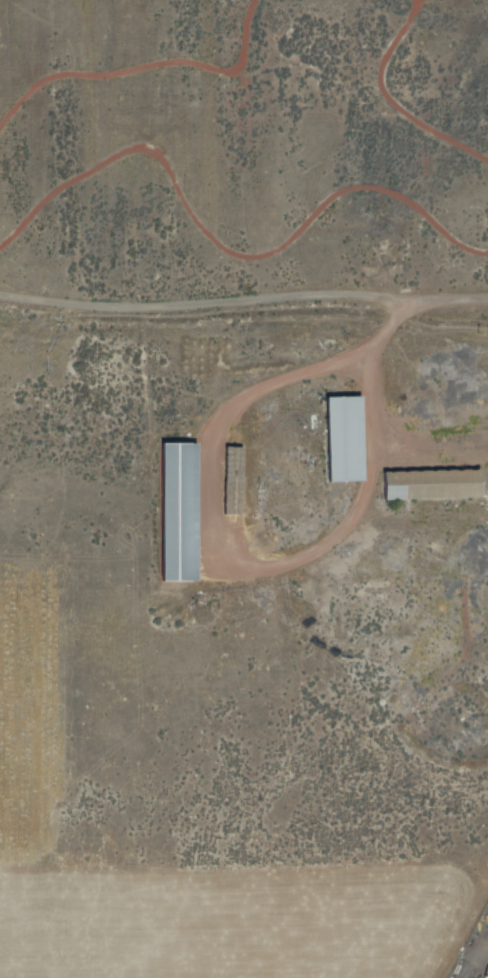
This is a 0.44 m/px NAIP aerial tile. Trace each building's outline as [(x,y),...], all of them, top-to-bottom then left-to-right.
[(320,396),(352,395),(354,480),(323,480),(320,396)] [(157,440),(188,440),(188,581),(157,581),(157,440)] [(379,469),(480,468),(481,497),(380,499),(379,469)]
